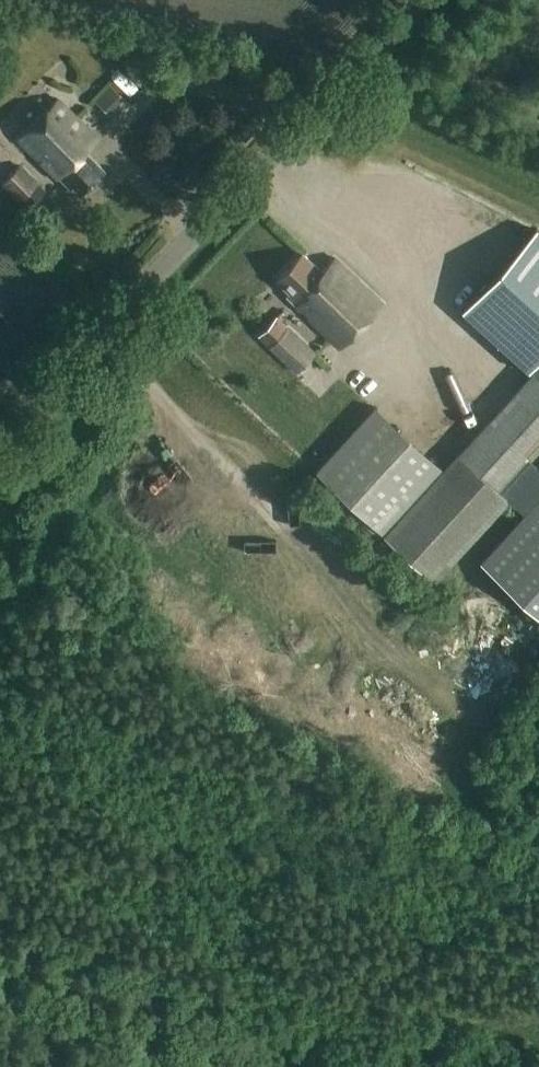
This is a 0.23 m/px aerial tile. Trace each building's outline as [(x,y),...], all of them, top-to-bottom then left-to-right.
[(82,196),(105,172),(85,153),(99,139),(59,99),(17,141),(55,178),(59,179),(68,188),(74,188),(82,196)] [(2,182),(28,208),(46,191),(21,164),(2,182)] [(529,371),(538,360),(538,229),(537,227),(462,311),(529,371)] [(340,346),(383,300),(334,254),(321,268),(302,251),(277,279),(291,292),(287,296),(340,346)] [(257,337),(296,374),(315,355),(276,317),(257,337)] [(538,467),(538,364),(383,536),(434,582),(538,467)] [(314,474),(381,534),(441,469),(374,408),(314,474)] [(538,615),(538,497),(480,561),(483,564),(538,615)]
